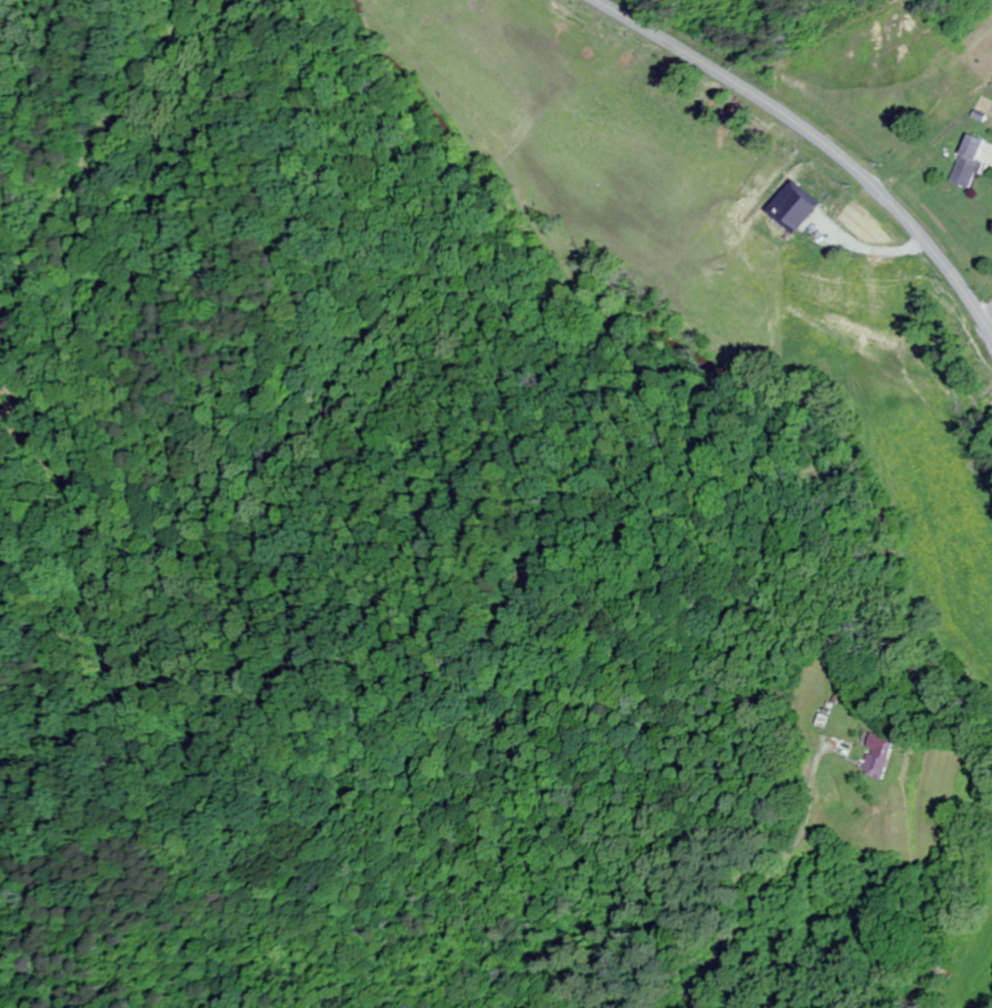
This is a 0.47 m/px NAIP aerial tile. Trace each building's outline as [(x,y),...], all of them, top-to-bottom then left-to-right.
[(975,189),(991,143),(991,141),(972,133),(954,181),(975,189)] [(828,205),(802,181),(775,209),(802,233),(828,205)] [(898,776),(909,739),(895,735),(891,748),(882,745),(875,769),(898,776)]
